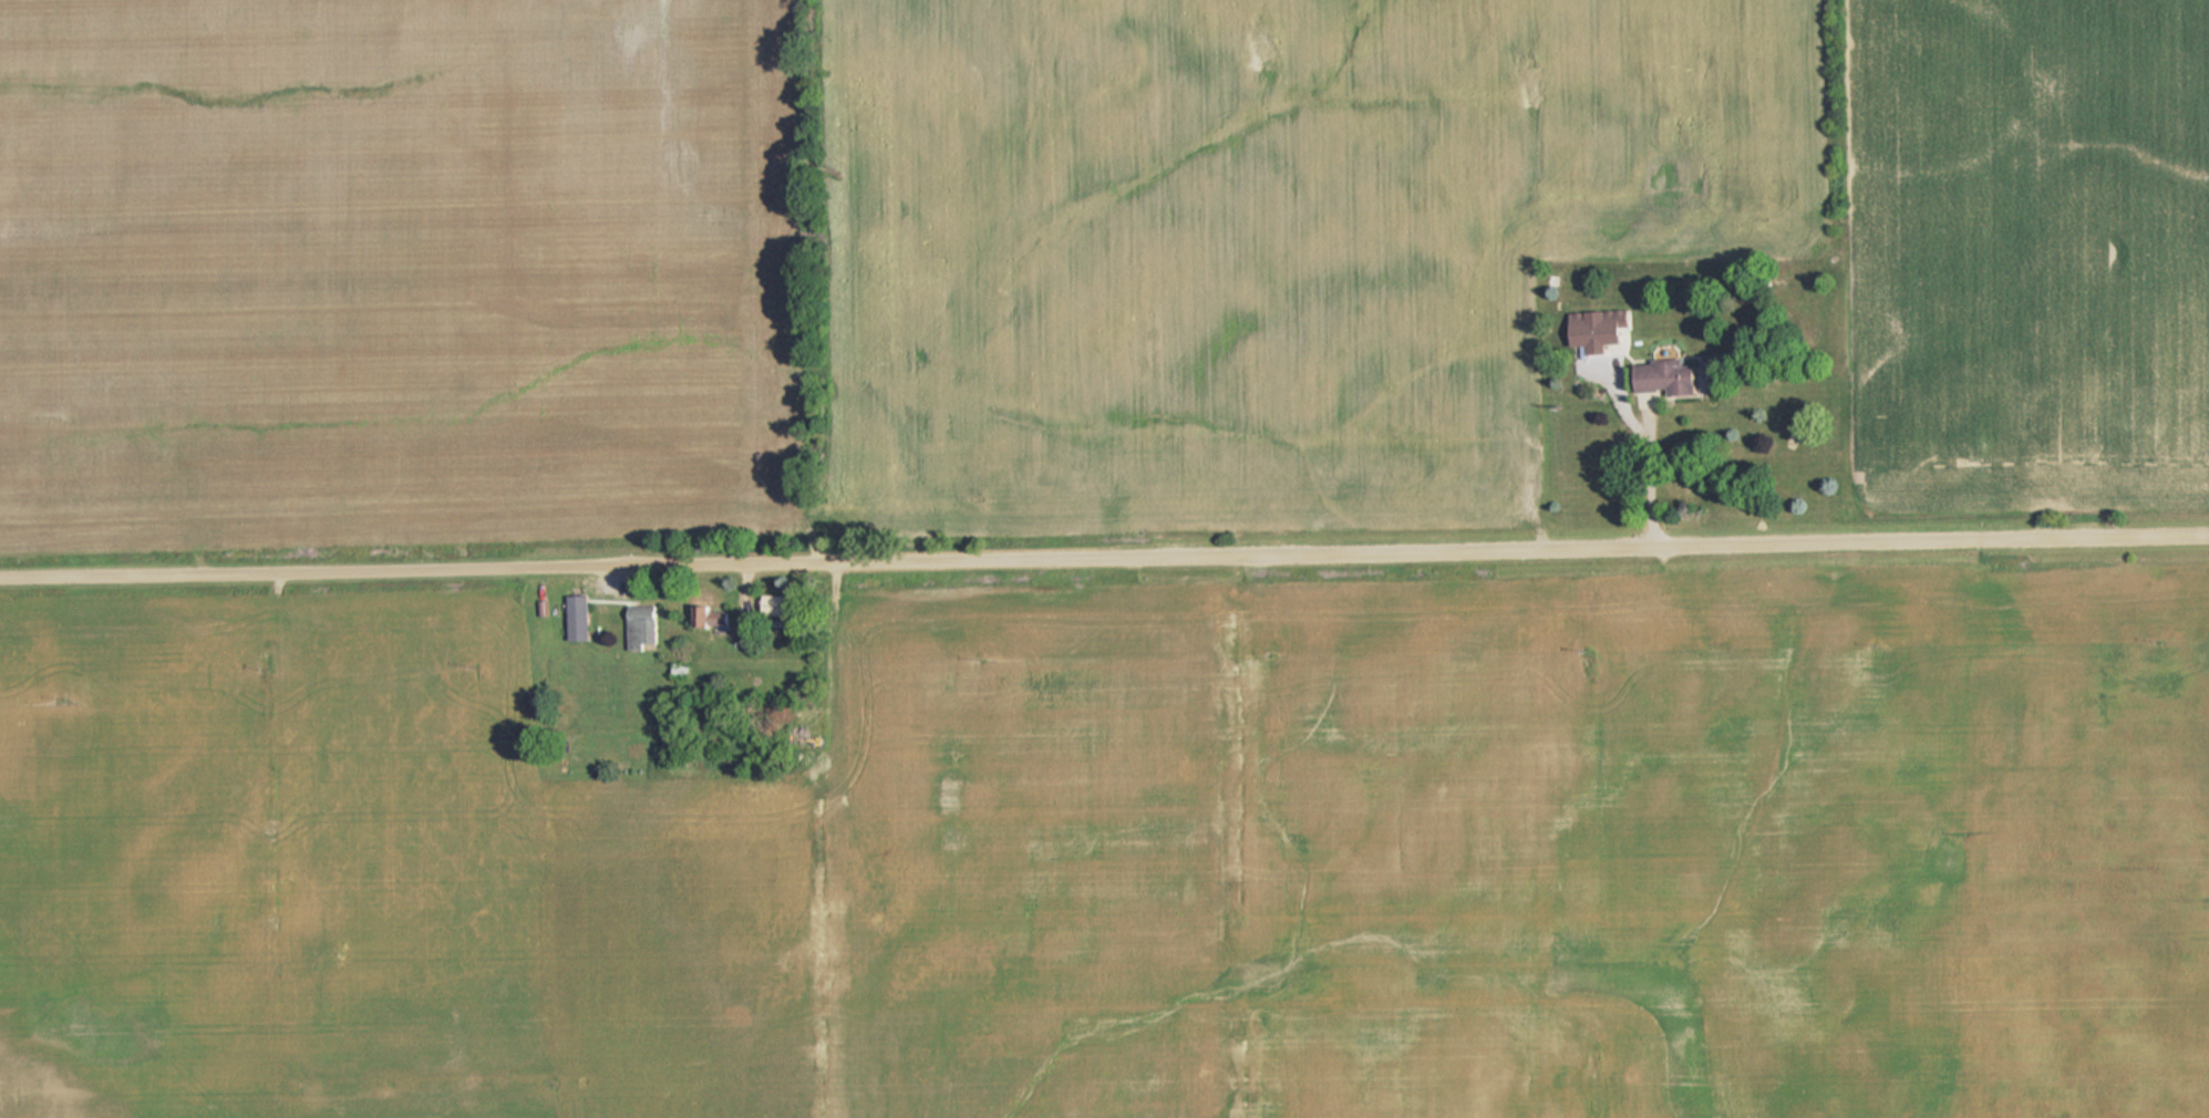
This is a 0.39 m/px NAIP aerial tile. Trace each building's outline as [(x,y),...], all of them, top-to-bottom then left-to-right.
[(1576,312),(1577,346),(1590,346),(1590,354),(1612,353),(1611,344),(1631,343),(1630,310),(1576,312)] [(1703,392),(1702,364),(1689,365),(1689,360),(1640,363),(1641,395),(1703,392)] [(790,594),(764,594),(764,615),(790,615),(790,594)] [(571,640),(592,640),(592,595),(571,595),(571,640)] [(657,647),(657,604),(630,604),(630,647),(657,647)] [(699,625),(732,625),(732,606),(699,606),(699,625)]
